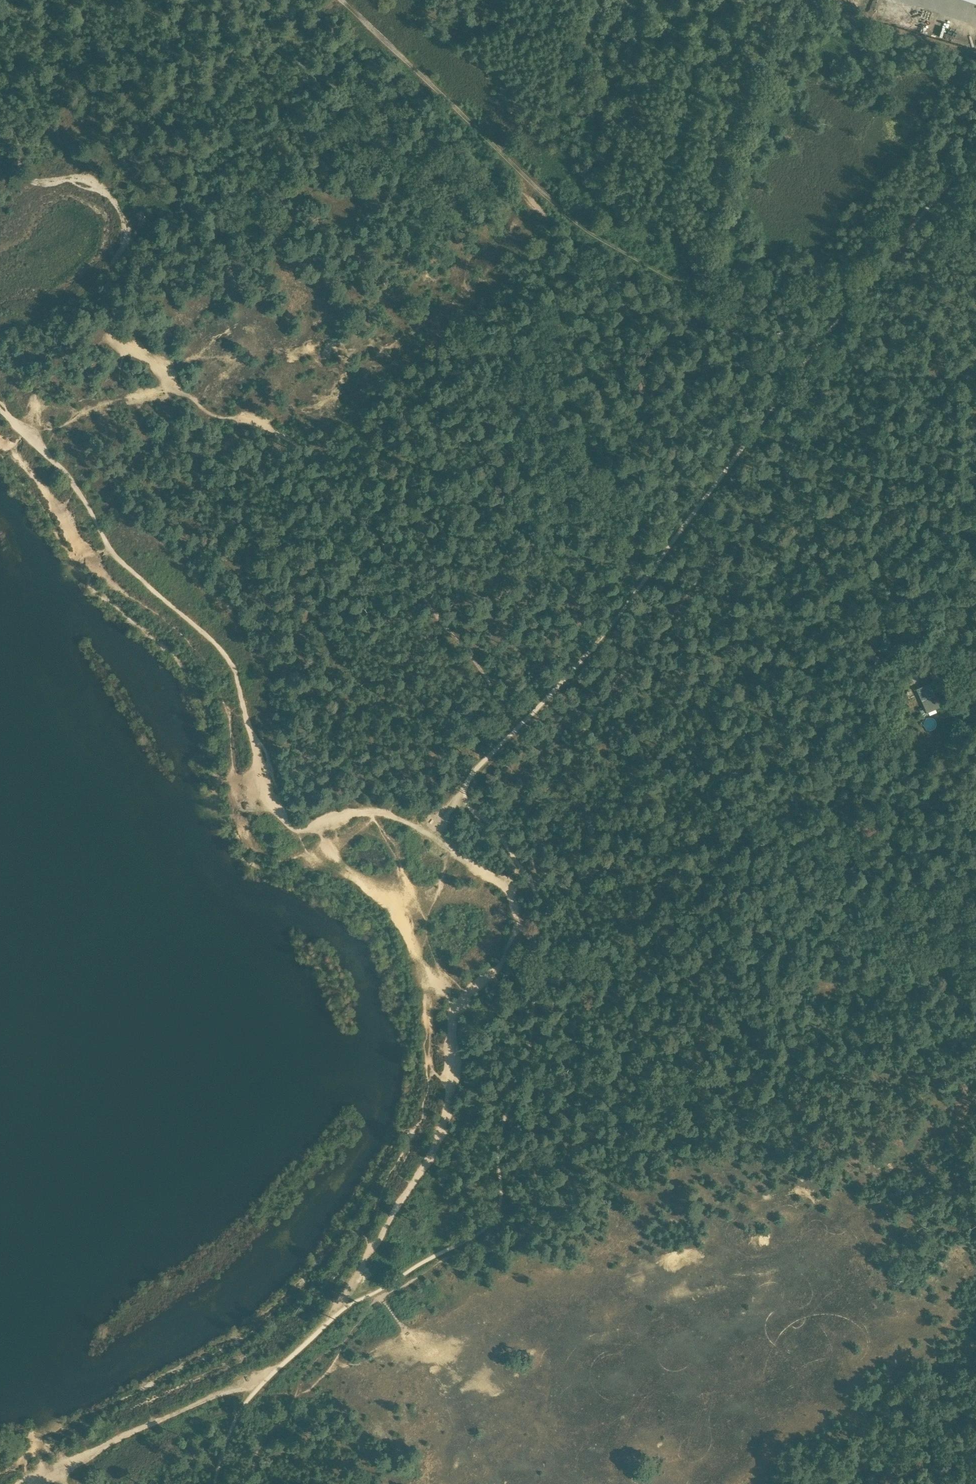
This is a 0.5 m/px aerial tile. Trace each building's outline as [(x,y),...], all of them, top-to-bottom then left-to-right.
[(928,680),(925,674),(919,677),(922,682),(928,680)] [(917,689),(925,708),(934,704),(935,707),(940,705),(929,683),(917,689)]
